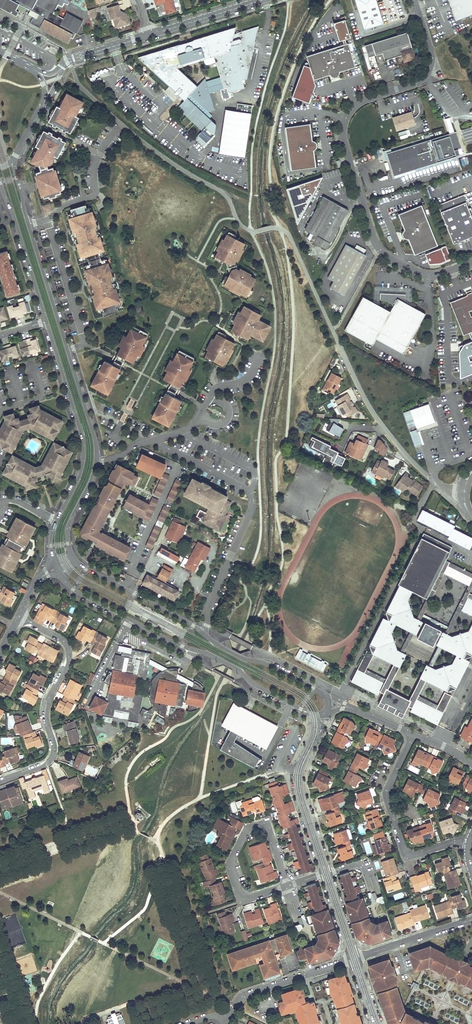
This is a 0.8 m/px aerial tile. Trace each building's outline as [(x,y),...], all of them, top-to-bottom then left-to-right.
[(16,16),(19,12),(16,10),(17,9),(19,4),(27,8),(31,10),(38,14),(36,18),(34,18),(32,18),(30,23),(68,43),(71,37),(72,38),(75,33),(61,25),(64,19),(63,19),(54,13),(58,5),(62,7),(64,3),(67,5),(69,2),(70,2),(72,0),(16,0),(15,2),(11,0),(0,0),(0,7),(16,16)] [(173,0),(155,0),(156,4),(163,2),(164,2),(168,13),(177,11),(173,0)] [(375,0),(355,0),(364,28),(381,23),(376,4),(375,0)] [(455,22),(471,15),(471,0),(447,0),(455,22)] [(27,8),(19,4),(17,9),(24,13),(27,8)] [(120,11),(118,5),(108,8),(111,19),(113,18),(114,24),(119,22),(120,26),(125,25),(124,21),(128,20),(126,14),(121,15),(120,11)] [(97,16),(95,9),(88,11),(90,18),(97,16)] [(28,15),(34,18),(36,18),(38,14),(31,10),(28,15)] [(67,12),(63,19),(64,19),(61,25),(75,33),(77,33),(83,21),(67,12)] [(345,19),(334,23),(339,41),(351,37),(345,19)] [(259,26),(241,31),(234,33),(234,28),(193,41),(194,44),(191,45),(190,46),(189,46),(188,46),(187,46),(186,47),(185,47),(182,47),(182,45),(140,58),(170,85),(173,82),(179,88),(176,91),(175,92),(175,93),(175,94),(176,95),(177,95),(178,95),(178,94),(183,89),(190,94),(208,112),(214,110),(209,93),(205,82),(204,78),(197,86),(192,91),(185,85),(190,80),(177,68),(174,65),(179,64),(179,65),(187,62),(186,60),(197,56),(198,59),(209,55),(209,52),(212,51),(214,56),(215,59),(215,60),(220,77),(224,88),(227,88),(228,93),(245,88),(242,80),(247,79),(259,26)] [(416,58),(408,32),(365,46),(368,58),(377,55),(383,53),(383,55),(385,61),(402,55),(405,62),(416,58)] [(349,44),(307,56),(314,80),(330,75),(331,76),(333,78),(339,76),(340,74),(339,72),(356,67),(349,44)] [(179,64),(174,65),(177,68),(188,64),(188,63),(197,60),(198,61),(214,56),(212,51),(209,52),(209,55),(198,59),(197,56),(186,60),(187,62),(179,65),(179,64)] [(224,88),(220,77),(205,82),(209,93),(224,88)] [(190,80),(185,85),(192,91),(197,86),(190,80)] [(173,82),(170,85),(176,91),(179,88),(173,82)] [(190,94),(183,89),(178,94),(184,100),(187,97),(190,94)] [(190,94),(187,97),(209,118),(212,115),(208,112),(190,94)] [(53,125),(57,127),(57,126),(59,123),(65,127),(63,129),(63,131),(66,132),(67,131),(71,133),(79,117),(75,115),(77,111),(78,112),(83,102),(72,96),(72,98),(67,95),(63,104),(64,104),(62,108),(58,106),(50,122),(54,124),(53,125)] [(209,118),(187,97),(184,100),(178,107),(202,130),(211,120),(209,118)] [(252,109),(227,106),(221,149),(246,152),(252,109)] [(415,124),(411,112),(392,117),(396,130),(415,124)] [(310,124),(286,127),(291,171),(316,167),(314,150),(315,150),(317,148),(316,142),(314,141),(312,141),(310,124)] [(462,130),(466,145),(471,143),(471,126),(462,130)] [(42,188),(45,198),(50,196),(50,198),(57,195),(57,194),(62,192),(59,183),(60,183),(58,176),(57,176),(54,168),(49,169),(49,165),(51,165),(53,160),(52,159),(54,155),(59,158),(67,142),(63,140),(63,138),(59,136),(59,138),(58,140),(52,137),(53,135),(54,133),(50,131),(49,133),(45,130),(37,146),(41,148),(39,153),(38,152),(34,160),(38,162),(37,164),(40,166),(42,171),(38,173),(40,181),(41,182),(42,182),(44,187),(42,188)] [(457,132),(449,134),(455,150),(458,149),(461,148),(457,132)] [(455,150),(449,134),(387,153),(394,175),(460,154),(458,149),(455,150)] [(460,158),(462,165),(469,164),(467,157),(460,158)] [(287,189),(298,224),(322,177),(287,189)] [(438,204),(454,243),(471,236),(471,217),(466,202),(469,200),(466,193),(438,204)] [(348,209),(324,196),(306,230),(318,237),(330,243),(348,209)] [(50,204),(44,205),(46,212),(52,210),(50,204)] [(103,259),(102,255),(104,255),(104,254),(105,254),(103,246),(101,241),(101,240),(98,241),(97,238),(100,237),(100,236),(99,232),(98,229),(96,224),(93,225),(92,222),(95,221),(95,220),(93,215),(91,207),(89,208),(89,207),(87,208),(86,204),(71,209),(72,212),(70,213),(71,214),(69,214),(71,222),(73,227),(76,226),(77,230),(74,231),(76,236),(76,239),(78,243),(78,244),(82,243),(83,246),(79,247),(79,248),(81,253),(83,260),(85,260),(85,261),(87,260),(88,264),(86,264),(87,265),(85,265),(87,273),(89,278),(89,279),(92,278),(94,281),(90,282),(90,283),(92,287),(92,290),(94,295),(98,294),(99,297),(95,299),(97,304),(99,312),(101,311),(101,312),(103,311),(104,315),(119,310),(118,307),(120,306),(120,305),(121,305),(119,297),(117,292),(114,293),(113,289),(116,288),(114,283),(114,281),(112,276),(112,275),(109,276),(108,273),(111,272),(111,271),(109,267),(107,259),(105,259),(105,258),(103,259)] [(438,245),(422,205),(399,214),(405,230),(404,231),(403,233),(403,235),(403,236),(404,237),(405,238),(407,239),(409,239),(415,254),(438,245)] [(225,276),(221,283),(230,288),(234,290),(236,291),(241,294),(249,298),(253,291),(250,289),(255,279),(250,276),(245,274),(243,273),(239,271),(238,270),(237,269),(236,268),(236,267),(235,266),(235,265),(235,264),(235,263),(235,262),(236,261),(236,260),(238,256),(239,254),(242,249),(245,244),(235,239),(236,236),(229,232),(225,240),(223,244),(222,246),(219,251),(215,259),(222,263),(224,260),(226,262),(229,275),(228,278),(225,276)] [(318,237),(315,242),(327,248),(330,243),(318,237)] [(358,251),(346,244),(328,278),(334,281),(330,288),(344,296),(366,255),(358,251)] [(429,265),(450,260),(447,247),(426,252),(429,265)] [(20,292),(18,287),(17,287),(14,277),(15,277),(12,267),(11,267),(8,256),(9,256),(7,251),(0,253),(0,272),(3,283),(5,289),(7,296),(20,292)] [(374,287),(374,302),(380,306),(380,300),(380,293),(406,294),(405,303),(411,306),(412,289),(374,287)] [(471,292),(467,294),(467,296),(450,302),(463,335),(469,333),(471,341),(464,344),(459,352),(460,378),(471,374),(471,335),(471,332),(471,292)] [(363,297),(345,330),(373,346),(376,339),(403,354),(425,314),(411,306),(405,303),(406,294),(380,293),(380,300),(385,301),(394,306),(391,312),(380,306),(374,302),(363,297)] [(19,303),(20,306),(17,307),(20,317),(24,316),(23,313),(27,312),(24,302),(19,303)] [(16,319),(20,317),(17,307),(13,308),(13,305),(8,307),(11,317),(15,316),(16,319)] [(250,309),(245,306),(239,317),(237,320),(236,322),(235,325),(232,331),(241,336),(245,338),(248,339),(250,334),(261,340),(263,335),(266,329),(268,325),(254,317),(256,312),(254,311),(250,309)] [(148,334),(133,326),(127,337),(126,336),(121,347),(122,347),(118,354),(112,351),(110,354),(114,356),(116,357),(113,362),(111,361),(108,359),(106,361),(105,361),(103,365),(102,364),(100,369),(96,376),(96,377),(93,383),(97,386),(97,387),(103,390),(104,389),(108,391),(112,385),(116,378),(119,373),(118,373),(125,359),(133,363),(137,355),(137,356),(143,345),(142,344),(148,334)] [(229,336),(219,331),(214,341),(212,345),(211,347),(209,351),(205,358),(221,367),(226,359),(228,355),(229,353),(231,349),(234,343),(227,340),(229,336)] [(31,340),(31,339),(27,340),(31,354),(39,351),(36,339),(33,340),(31,340)] [(23,356),(31,354),(27,340),(23,341),(24,343),(22,344),(20,344),(23,356)] [(11,348),(10,345),(7,346),(10,356),(14,355),(14,358),(19,357),(16,346),(11,348)] [(10,356),(7,346),(3,347),(4,350),(0,351),(0,354),(2,362),(7,360),(7,357),(10,356)] [(189,370),(189,369),(194,359),(179,351),(174,361),(173,361),(167,371),(168,372),(164,379),(171,383),(164,397),(163,397),(161,401),(157,409),(158,409),(154,416),(159,418),(158,419),(161,421),(164,423),(165,422),(169,424),(173,417),(174,418),(178,410),(180,406),(179,405),(182,401),(180,400),(181,398),(178,396),(176,395),(178,390),(180,391),(184,393),(186,390),(179,387),(183,380),(184,380),(189,370)] [(342,375),(332,371),(329,379),(330,379),(327,388),(331,390),(336,392),(342,375)] [(339,406),(343,412),(346,413),(347,415),(350,415),(357,410),(355,406),(354,407),(352,405),(351,402),(349,400),(350,399),(347,394),(336,401),(339,406)] [(130,410),(135,401),(131,399),(127,408),(130,410)] [(429,403),(410,410),(416,428),(435,421),(429,403)] [(20,421),(18,417),(15,418),(13,413),(6,415),(8,419),(5,420),(3,424),(4,425),(1,433),(0,433),(0,446),(3,447),(4,445),(5,445),(4,448),(11,451),(12,447),(14,447),(16,442),(16,441),(19,434),(21,433),(23,428),(25,429),(29,428),(30,426),(35,429),(37,428),(44,432),(44,434),(48,436),(50,435),(54,437),(57,430),(55,429),(56,428),(58,429),(62,422),(57,420),(57,418),(53,416),(51,416),(44,413),(43,411),(39,409),(37,410),(36,406),(29,408),(31,413),(27,414),(28,418),(20,421)] [(338,438),(343,429),(336,426),(340,419),(330,419),(330,422),(326,430),(330,432),(330,431),(335,434),(334,436),(338,438)] [(350,441),(345,452),(361,460),(363,455),(361,455),(364,448),(366,449),(368,444),(366,443),(368,439),(358,435),(354,443),(350,441)] [(314,441),(312,447),(326,454),(324,458),(333,462),(341,466),(345,458),(337,454),(338,452),(329,448),(330,446),(312,437),(311,439),(314,441)] [(378,438),(373,452),(384,456),(388,450),(378,438)] [(35,468),(30,465),(29,466),(22,462),(21,460),(17,458),(15,458),(12,457),(8,463),(10,464),(10,466),(8,464),(3,472),(8,474),(9,476),(12,478),(14,477),(21,481),(22,483),(26,485),(28,484),(29,488),(36,486),(34,481),(38,480),(37,476),(41,475),(46,473),(47,477),(51,476),(53,481),(59,479),(58,475),(60,474),(62,470),(62,469),(65,461),(67,461),(69,457),(69,455),(71,451),(63,447),(62,449),(61,449),(62,446),(56,443),(54,447),(52,447),(50,451),(51,453),(47,460),(45,461),(43,465),(41,465),(39,466),(36,467),(35,468)] [(165,464),(142,454),(142,456),(165,466),(165,464)] [(165,466),(142,456),(138,464),(138,465),(142,467),(141,468),(145,470),(146,468),(149,470),(149,471),(152,473),(153,472),(157,473),(156,475),(160,476),(161,474),(165,466)] [(333,462),(324,458),(322,462),(331,466),(333,462)] [(384,476),(390,479),(394,471),(387,467),(389,463),(382,460),(380,462),(377,460),(371,472),(377,475),(382,477),(383,478),(384,476)] [(108,514),(124,482),(118,478),(119,475),(126,479),(129,481),(129,482),(134,485),(138,477),(133,474),(134,473),(124,467),(123,469),(117,466),(116,469),(113,470),(110,476),(111,478),(108,485),(105,486),(104,489),(105,490),(103,493),(102,492),(100,495),(101,498),(98,504),(95,505),(92,511),(93,514),(90,520),(87,521),(84,527),(85,529),(83,532),(89,535),(88,537),(95,540),(99,532),(92,529),(93,526),(100,529),(107,517),(100,513),(101,510),(108,514)] [(422,486),(415,481),(414,482),(412,481),(412,480),(407,477),(409,475),(405,472),(395,486),(398,489),(399,488),(400,486),(405,489),(406,488),(408,486),(410,487),(408,489),(416,495),(422,486)] [(160,497),(169,476),(163,473),(154,494),(160,497)] [(173,502),(182,481),(176,479),(167,499),(173,502)] [(214,527),(222,513),(224,514),(230,503),(221,498),(222,496),(219,495),(220,493),(209,487),(208,486),(207,487),(203,485),(203,484),(202,483),(201,482),(200,482),(199,483),(192,479),(186,492),(191,494),(189,496),(210,507),(207,513),(200,509),(196,516),(201,518),(200,520),(214,527)] [(232,499),(220,493),(219,495),(222,496),(221,498),(230,503),(232,499)] [(148,501),(145,499),(145,500),(143,501),(138,499),(138,496),(135,494),(135,495),(133,496),(130,494),(124,506),(144,517),(143,518),(149,521),(159,500),(153,497),(150,504),(148,504),(148,502),(148,501)] [(170,508),(164,505),(158,519),(164,522),(170,508)] [(423,509),(417,520),(427,524),(428,522),(431,524),(430,526),(449,535),(449,536),(450,537),(450,539),(468,548),(469,546),(470,547),(471,544),(471,537),(453,528),(455,525),(423,509)] [(224,514),(222,513),(214,527),(219,530),(226,516),(224,514)] [(20,519),(16,525),(14,524),(12,527),(14,529),(12,532),(4,549),(2,552),(0,551),(0,564),(10,570),(13,563),(16,564),(18,560),(15,559),(17,556),(26,539),(28,536),(30,537),(32,534),(30,532),(33,526),(20,519)] [(173,524),(167,537),(177,542),(183,528),(178,526),(179,523),(173,520),(171,523),(173,524)] [(165,536),(167,537),(173,524),(171,523),(165,536)] [(186,526),(179,523),(178,526),(183,528),(177,542),(178,543),(186,526)] [(162,528),(156,525),(146,546),(152,549),(162,528)] [(120,541),(119,539),(120,539),(117,537),(116,538),(114,538),(110,536),(109,534),(110,533),(107,532),(106,533),(104,533),(103,532),(102,534),(98,542),(97,544),(126,559),(132,547),(130,546),(129,544),(130,544),(127,542),(127,543),(124,544),(120,541)] [(452,547),(424,533),(398,584),(400,585),(413,591),(427,598),(446,560),(452,547)] [(199,542),(187,565),(194,568),(200,558),(202,559),(204,560),(210,548),(199,542)] [(158,555),(176,564),(181,555),(179,554),(179,556),(162,547),(158,555)] [(200,558),(194,568),(187,565),(186,567),(195,572),(202,559),(200,558)] [(446,560),(427,598),(417,618),(421,620),(444,574),(448,566),(471,579),(471,574),(446,560)] [(158,576),(166,580),(170,573),(171,573),(173,569),(165,564),(158,576)] [(469,586),(471,580),(471,579),(448,566),(444,574),(469,586)] [(175,589),(153,577),(148,574),(143,584),(148,586),(148,585),(155,588),(154,589),(163,594),(164,593),(170,597),(169,598),(174,600),(179,591),(175,589)] [(166,580),(158,576),(157,578),(153,575),(153,577),(175,589),(175,587),(165,582),(166,580)] [(469,586),(445,633),(449,635),(462,610),(468,597),(470,593),(471,589),(471,580),(469,586)] [(397,591),(410,597),(413,591),(400,585),(397,591)] [(0,593),(0,597),(2,598),(3,596),(5,597),(4,599),(3,602),(10,606),(14,599),(12,598),(15,592),(4,586),(0,593)] [(410,597),(397,591),(386,613),(389,621),(396,624),(410,631),(417,618),(414,617),(408,600),(410,597)] [(468,597),(462,610),(471,615),(471,600),(468,597)] [(42,611),(46,605),(43,603),(36,616),(37,617),(41,610),(42,611)] [(49,618),(48,620),(52,621),(57,611),(46,605),(42,611),(41,610),(37,617),(36,616),(34,620),(35,621),(42,625),(44,621),(45,621),(46,619),(47,617),(49,618)] [(57,611),(52,621),(56,623),(57,622),(58,623),(57,624),(56,627),(64,631),(67,624),(65,623),(69,617),(57,611)] [(393,630),(396,624),(389,621),(383,618),(381,624),(393,630)] [(417,618),(410,631),(414,633),(416,634),(421,625),(422,623),(423,622),(421,620),(417,618)] [(441,630),(425,622),(425,624),(424,626),(418,638),(433,646),(439,634),(440,632),(441,630)] [(393,630),(381,624),(370,645),(372,654),(367,651),(360,666),(367,669),(374,654),(394,664),(400,652),(397,650),(391,633),(393,630)] [(88,638),(87,640),(91,642),(96,631),(85,625),(81,631),(80,630),(76,637),(84,641),(85,639),(86,637),(88,638)] [(469,631),(452,637),(449,635),(443,647),(457,654),(464,658),(471,656),(471,625),(469,631)] [(96,631),(91,642),(95,644),(96,642),(97,643),(96,645),(95,647),(92,652),(100,656),(106,644),(104,643),(108,637),(96,631)] [(404,654),(414,633),(410,631),(400,652),(404,654)] [(449,635),(445,633),(443,632),(443,633),(442,635),(437,644),(439,645),(443,647),(449,635)] [(35,649),(39,651),(42,645),(38,643),(37,645),(35,644),(36,642),(37,640),(30,636),(26,643),(28,644),(25,650),(32,654),(35,649)] [(39,651),(37,655),(52,663),(58,651),(49,646),(47,649),(45,648),(46,645),(43,643),(42,645),(39,651)] [(439,645),(429,665),(433,667),(443,647),(439,645)] [(96,696),(90,707),(101,713),(102,711),(104,712),(103,714),(113,716),(114,709),(118,710),(119,708),(126,709),(126,711),(129,712),(128,719),(138,721),(139,719),(148,724),(153,714),(152,713),(155,709),(155,710),(156,711),(157,712),(159,713),(160,714),(161,714),(162,715),(163,716),(165,709),(167,710),(168,703),(182,706),(186,684),(178,683),(178,682),(178,681),(178,680),(177,679),(177,678),(177,674),(178,668),(174,668),(173,668),(171,668),(170,668),(169,668),(168,668),(168,669),(167,669),(166,671),(163,670),(162,670),(161,671),(160,672),(158,673),(157,674),(156,675),(155,676),(154,677),(153,678),(153,679),(152,680),(151,681),(151,682),(152,682),(149,694),(148,694),(148,695),(149,696),(149,697),(149,699),(149,700),(150,701),(150,703),(151,705),(152,706),(153,707),(147,710),(143,708),(139,714),(140,711),(138,710),(139,706),(140,706),(142,695),(133,693),(136,678),(146,679),(149,664),(149,660),(151,653),(137,651),(137,653),(130,650),(126,651),(125,651),(124,651),(123,652),(122,653),(121,656),(115,654),(111,672),(109,671),(108,673),(109,673),(107,675),(108,676),(107,678),(106,677),(106,680),(105,680),(104,682),(111,686),(111,689),(108,689),(106,698),(109,699),(107,702),(106,702),(96,696)] [(300,650),(296,657),(322,672),(326,665),(323,663),(324,662),(321,661),(320,662),(311,656),(311,655),(308,653),(307,655),(302,652),(303,651),(300,650)] [(400,667),(406,655),(404,654),(400,652),(394,664),(399,667),(400,667)] [(454,660),(467,666),(470,661),(464,658),(457,654),(454,660)] [(163,670),(166,671),(167,669),(149,660),(149,664),(161,671),(162,670),(163,670)] [(467,666),(454,660),(452,663),(435,669),(433,667),(426,680),(448,691),(456,688),(467,666)] [(6,674),(4,678),(15,684),(21,672),(15,669),(16,667),(9,664),(5,671),(7,673),(9,673),(8,675),(6,674)] [(388,689),(399,667),(394,664),(386,679),(384,683),(380,691),(384,694),(387,689),(388,689)] [(427,664),(420,677),(421,678),(426,680),(433,667),(429,665),(427,664)] [(384,683),(386,679),(367,669),(360,666),(358,670),(384,683)] [(384,683),(358,670),(352,682),(378,695),(380,691),(384,683)] [(28,681),(29,681),(27,685),(37,690),(39,686),(37,685),(38,683),(40,684),(42,685),(46,678),(39,675),(38,676),(32,673),(28,681)] [(177,674),(177,678),(193,687),(194,683),(177,674)] [(9,695),(15,684),(4,678),(2,682),(4,683),(3,684),(1,683),(0,683),(0,692),(2,693),(3,691),(9,695)] [(408,706),(413,708),(417,700),(419,696),(426,680),(421,678),(409,700),(411,701),(408,706)] [(64,692),(62,695),(64,695),(70,699),(73,700),(81,685),(70,679),(65,689),(67,690),(66,693),(64,692)] [(191,710),(193,710),(194,709),(196,709),(199,707),(201,704),(203,701),(203,697),(203,696),(203,693),(202,690),(201,689),(200,687),(198,685),(194,683),(193,687),(192,691),(190,702),(188,710),(191,710)] [(23,687),(26,689),(22,696),(28,700),(27,701),(33,705),(37,698),(35,696),(33,695),(34,694),(36,695),(38,691),(37,690),(27,685),(25,684),(23,687)] [(388,689),(387,689),(384,694),(381,701),(386,704),(386,703),(400,709),(399,710),(405,713),(408,706),(411,701),(409,700),(388,689)] [(445,709),(452,696),(445,692),(438,706),(445,709)] [(73,705),(68,703),(70,699),(64,695),(61,700),(63,700),(62,702),(61,701),(58,700),(54,708),(61,711),(62,710),(69,713),(73,705)] [(443,713),(445,709),(438,706),(419,696),(417,700),(443,713)] [(443,713),(417,700),(413,708),(411,711),(438,724),(443,713)] [(264,748),(267,750),(279,726),(234,703),(222,726),(229,730),(219,749),(258,770),(264,760),(234,742),(236,739),(238,736),(264,748)] [(21,737),(23,736),(33,732),(31,728),(29,729),(28,727),(30,726),(27,716),(22,718),(22,716),(16,716),(14,717),(21,737)] [(166,721),(157,716),(155,720),(164,725),(166,721)] [(351,721),(344,717),(341,722),(342,722),(341,725),(340,724),(338,728),(344,731),(349,733),(351,729),(355,726),(351,721)] [(468,728),(466,727),(461,736),(464,738),(471,742),(471,720),(468,728)] [(63,729),(65,734),(67,733),(72,746),(80,743),(74,726),(72,722),(62,725),(63,729)] [(370,742),(375,744),(375,743),(380,734),(380,733),(376,731),(376,732),(373,731),(374,730),(369,727),(365,735),(366,742),(370,742)] [(331,742),(342,748),(344,744),(348,741),(346,736),(343,734),(344,731),(338,728),(334,735),(335,736),(335,737),(334,737),(331,742)] [(35,732),(33,732),(23,736),(28,748),(35,745),(35,747),(43,745),(39,737),(37,738),(35,738),(35,736),(36,736),(35,732)] [(387,736),(383,735),(380,734),(375,743),(378,745),(386,750),(387,753),(388,755),(389,756),(389,757),(391,758),(392,757),(393,756),(393,755),(392,751),(395,750),(393,744),(395,740),(389,737),(388,739),(386,738),(387,736)] [(3,759),(4,764),(8,762),(8,760),(10,760),(10,761),(11,763),(20,760),(17,753),(15,753),(13,748),(4,751),(6,755),(2,757),(3,759)] [(424,751),(418,748),(413,760),(421,764),(425,766),(431,754),(427,752),(427,754),(424,752),(424,751)] [(324,756),(322,760),(328,763),(334,766),(339,765),(337,760),(340,755),(328,749),(324,756)] [(75,762),(73,766),(82,770),(89,755),(79,751),(75,762)] [(358,753),(351,767),(358,770),(360,767),(360,765),(362,766),(361,767),(364,769),(368,766),(367,763),(369,759),(358,753)] [(435,756),(431,754),(425,766),(430,768),(438,772),(443,761),(437,758),(437,759),(434,757),(435,756)] [(454,781),(459,783),(464,772),(460,770),(460,771),(457,770),(458,769),(453,766),(449,774),(450,781),(454,781)] [(344,781),(355,786),(358,781),(361,779),(360,776),(358,774),(357,776),(355,775),(356,774),(358,770),(351,767),(344,781)] [(24,783),(22,778),(19,779),(22,790),(26,788),(29,799),(35,797),(33,792),(42,789),(47,787),(45,781),(49,779),(46,769),(45,769),(44,770),(41,771),(43,776),(35,779),(32,780),(24,783)] [(318,786),(319,787),(325,790),(329,788),(328,783),(330,779),(324,775),(326,772),(320,769),(318,772),(312,784),(316,786),(317,784),(319,785),(318,786)] [(468,774),(462,785),(467,787),(469,792),(471,792),(471,778),(471,777),(471,776),(468,774)] [(58,781),(62,792),(80,785),(77,777),(68,779),(68,778),(58,781)] [(408,778),(403,790),(408,792),(410,796),(413,795),(416,790),(419,792),(422,786),(408,778)] [(273,793),(287,789),(286,784),(279,786),(277,781),(270,783),(271,786),(269,787),(272,794),(273,793)] [(3,810),(12,806),(11,804),(22,800),(17,788),(15,788),(3,793),(2,790),(0,791),(0,801),(3,810)] [(441,794),(428,788),(423,799),(427,801),(427,800),(429,801),(429,802),(430,807),(440,804),(438,799),(441,794)] [(287,789),(273,793),(274,796),(272,797),(274,803),(283,799),(282,796),(283,796),(282,794),(284,794),(285,795),(289,794),(287,789)] [(358,799),(356,804),(360,806),(367,804),(367,802),(369,802),(370,803),(374,801),(370,789),(356,794),(358,799)] [(326,809),(331,808),(332,812),(338,810),(340,809),(338,804),(346,802),(343,793),(335,795),(334,793),(321,798),(323,803),(321,805),(326,809)] [(468,808),(469,805),(469,803),(467,802),(469,799),(460,795),(458,798),(455,797),(448,811),(455,814),(457,811),(461,813),(466,810),(464,808),(464,807),(466,808),(468,808)] [(252,809),(255,808),(255,810),(256,812),(265,809),(263,804),(262,804),(260,797),(259,797),(258,796),(257,796),(251,798),(252,799),(242,802),(243,805),(241,805),(239,806),(242,813),(244,812),(245,815),(253,812),(252,811),(252,809)] [(283,799),(274,803),(276,808),(278,807),(279,810),(293,806),(291,801),(287,802),(287,804),(286,805),(285,803),(284,803),(283,799)] [(280,820),(289,817),(288,813),(289,813),(288,811),(290,811),(290,812),(295,811),(293,806),(279,810),(280,813),(278,814),(280,820)] [(368,821),(370,828),(382,825),(380,819),(379,819),(378,816),(379,815),(376,808),(365,812),(368,821)] [(331,825),(342,822),(338,810),(332,812),(326,814),(327,819),(328,818),(328,820),(328,822),(327,823),(331,825)] [(453,815),(440,819),(443,831),(448,830),(447,829),(449,828),(449,829),(456,827),(458,823),(455,821),(453,815)] [(218,824),(221,818),(217,817),(213,827),(219,830),(222,825),(218,824)] [(222,825),(219,830),(217,834),(217,835),(221,837),(216,845),(227,850),(232,840),(233,837),(231,836),(233,831),(234,831),(236,827),(239,820),(232,817),(231,820),(229,823),(221,818),(218,824),(222,825)] [(289,817),(280,820),(282,826),(283,825),(284,828),(288,826),(297,823),(299,823),(297,818),(292,819),(293,821),(291,822),(291,820),(290,820),(289,817)] [(424,824),(419,826),(422,836),(428,834),(432,836),(434,829),(432,822),(426,824),(427,825),(424,826),(424,824)] [(298,827),(297,823),(288,826),(290,832),(285,834),(286,838),(291,837),(293,842),(288,844),(290,851),(295,849),(299,860),(294,862),(296,869),(301,867),(303,872),(311,869),(310,867),(313,866),(312,863),(309,863),(307,857),(310,857),(309,854),(307,854),(305,848),(307,848),(306,845),(304,845),(302,840),(304,839),(303,836),(301,837),(299,831),(301,830),(300,827),(298,827)] [(412,828),(407,830),(410,838),(416,841),(417,839),(418,838),(422,836),(419,826),(415,827),(415,828),(413,829),(412,828)] [(334,840),(338,844),(344,842),(345,846),(349,844),(351,844),(346,829),(334,833),(335,838),(334,840)] [(374,840),(376,844),(379,853),(390,849),(388,844),(387,844),(386,841),(388,841),(386,836),(374,840)] [(264,857),(265,862),(269,861),(272,860),(269,849),(267,850),(265,850),(265,848),(267,847),(265,842),(250,847),(253,857),(255,856),(256,860),(262,858),(264,857)] [(342,859),(353,856),(349,844),(345,846),(337,848),(339,853),(340,852),(341,854),(340,855),(339,857),(342,859)] [(197,856),(205,878),(215,875),(218,874),(216,868),(214,869),(212,869),(210,863),(212,863),(210,857),(208,858),(206,853),(197,856)] [(435,864),(437,871),(442,869),(443,873),(450,871),(449,867),(447,868),(446,866),(448,865),(451,864),(448,857),(441,859),(442,861),(435,864)] [(390,872),(391,875),(394,874),(398,873),(397,869),(394,870),(394,868),(396,867),(393,858),(381,862),(385,874),(390,872)] [(257,869),(260,879),(263,878),(264,882),(278,877),(276,871),(274,872),(271,873),(270,870),(273,869),(271,864),(270,865),(269,861),(265,862),(264,863),(254,866),(255,869),(257,869)] [(443,873),(448,889),(460,885),(457,875),(455,876),(454,874),(456,873),(455,869),(450,871),(443,873)] [(357,893),(361,892),(359,885),(354,887),(352,881),(357,879),(356,876),(351,877),(349,871),(340,874),(341,878),(339,879),(340,882),(342,881),(345,887),(342,888),(343,891),(346,891),(347,896),(345,897),(346,900),(349,899),(349,902),(347,903),(357,936),(360,936),(360,935),(361,935),(362,935),(361,937),(362,938),(364,939),(365,939),(366,937),(367,938),(368,939),(367,940),(369,941),(390,934),(386,920),(382,921),(376,923),(368,919),(367,916),(369,916),(363,898),(358,899),(357,893)] [(413,876),(414,881),(412,882),(415,891),(421,889),(422,890),(430,888),(428,884),(432,883),(428,871),(419,875),(420,876),(417,877),(417,875),(416,875),(413,876)] [(394,890),(401,887),(399,879),(396,880),(395,881),(394,879),(396,878),(394,874),(391,875),(386,877),(383,878),(387,890),(393,887),(394,890)] [(212,896),(214,899),(216,905),(226,902),(223,895),(222,895),(221,893),(223,893),(224,892),(221,882),(216,883),(214,878),(205,881),(203,882),(205,887),(209,886),(211,891),(212,890),(214,895),(212,896)] [(316,883),(307,885),(309,891),(304,893),(305,897),(310,895),(312,901),(307,903),(309,909),(314,907),(316,913),(312,914),(319,933),(320,932),(321,935),(316,944),(302,949),(301,946),(298,947),(299,950),(296,950),(297,955),(299,959),(305,957),(307,962),(332,954),(333,951),(331,950),(332,949),(334,950),(335,949),(336,947),(336,946),(334,945),(335,943),(337,944),(338,942),(327,910),(325,910),(324,907),(326,906),(325,903),(323,904),(321,898),(323,897),(322,894),(320,895),(318,889),(320,888),(319,885),(317,886),(316,883)] [(459,893),(448,897),(449,901),(451,906),(452,908),(455,907),(455,905),(457,905),(457,906),(458,909),(466,906),(464,899),(462,900),(459,893)] [(433,906),(437,918),(447,915),(446,912),(448,912),(449,914),(453,913),(452,908),(451,906),(447,907),(445,902),(433,906)] [(263,910),(268,924),(278,920),(277,918),(281,917),(276,903),(270,905),(271,907),(272,909),(269,910),(269,908),(263,910)] [(419,920),(429,917),(425,905),(410,910),(410,912),(412,917),(414,922),(417,921),(416,918),(419,918),(419,920)] [(243,914),(248,928),(258,924),(257,922),(263,920),(259,908),(254,910),(255,914),(252,915),(249,915),(248,912),(243,914)] [(216,914),(220,925),(221,925),(224,934),(234,931),(231,924),(230,925),(229,922),(231,922),(234,921),(231,913),(225,915),(224,911),(216,914)] [(395,918),(399,929),(408,926),(408,924),(410,923),(411,925),(414,924),(414,922),(412,917),(408,918),(407,913),(395,918)] [(276,937),(228,953),(233,969),(255,962),(254,957),(256,956),(255,954),(263,951),(265,959),(263,960),(264,962),(259,964),(264,977),(271,975),(270,972),(272,972),(273,974),(280,972),(275,958),(274,959),(273,956),(274,954),(280,952),(284,954),(292,951),(287,934),(279,937),(279,938),(277,939),(276,937)] [(423,967),(427,966),(425,957),(431,955),(436,958),(432,966),(436,968),(437,966),(449,972),(448,974),(450,978),(460,958),(457,956),(456,958),(455,960),(447,955),(446,953),(436,948),(435,949),(431,948),(427,949),(426,947),(415,951),(414,953),(410,954),(415,968),(422,966),(423,967)] [(463,959),(460,958),(450,978),(453,979),(456,981),(466,961),(463,959)] [(466,961),(456,981),(461,981),(462,979),(471,984),(471,968),(468,966),(469,965),(470,963),(466,961)] [(385,962),(371,967),(373,972),(371,973),(369,973),(374,988),(376,987),(378,986),(382,999),(381,1000),(384,1010),(400,1007),(402,1006),(401,1005),(398,994),(396,994),(392,982),(394,981),(395,981),(393,972),(391,966),(389,966),(387,967),(385,962)] [(360,1015),(358,1016),(357,1012),(358,1012),(353,997),(355,996),(355,994),(354,993),(353,993),(349,982),(348,982),(346,976),(332,980),(334,987),(332,988),(336,998),(340,997),(341,1000),(339,1001),(344,1016),(342,1017),(345,1023),(363,1023),(360,1015)] [(313,1005),(314,1004),(314,1003),(314,1002),(313,1001),(309,1002),(308,1001),(304,1002),(302,996),(304,996),(301,988),(282,994),(284,999),(279,1001),(280,1005),(279,1005),(282,1013),(295,1009),(300,1023),(319,1023),(313,1005)] [(384,1010),(386,1016),(390,1019),(394,1017),(395,1020),(393,1023),(422,1023),(410,1018),(411,1016),(404,1013),(402,1012),(400,1007),(384,1010)] [(107,1019),(109,1023),(110,1023),(124,1023),(122,1018),(121,1014),(116,1016),(116,1017),(112,1018),(112,1017),(107,1019)]
